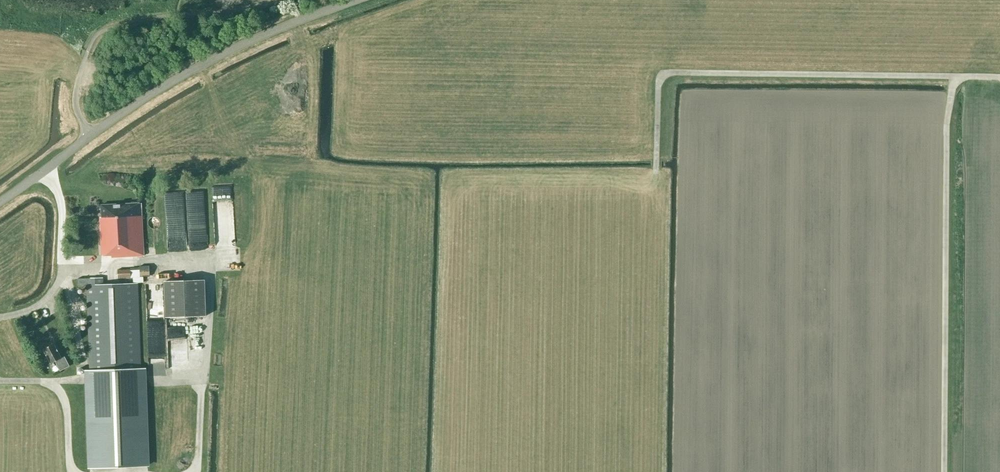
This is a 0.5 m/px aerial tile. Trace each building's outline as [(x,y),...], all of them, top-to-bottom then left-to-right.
[(231,185),(214,186),(216,232),(234,232),(231,185)] [(112,255),(112,257),(144,256),(141,203),(101,205),(102,217),(100,217),(101,255),(112,255)] [(179,209),(170,210),(171,220),(180,219),(179,209)] [(207,245),(207,232),(198,232),(198,233),(191,233),(191,244),(207,245)] [(139,266),(139,277),(150,277),(149,266),(139,266)] [(117,270),(117,278),(131,277),(130,269),(117,270)] [(140,368),(137,283),(102,285),(102,278),(71,279),(72,286),(87,285),(90,370),(86,370),(89,467),(147,465),(144,368),(140,368)] [(204,280),(164,281),(165,317),(206,316),(204,280)] [(62,370),(69,367),(64,357),(61,358),(54,344),(43,349),(51,364),(56,361),(62,370)] [(175,372),(188,368),(182,345),(169,349),(175,372)] [(13,352),(8,356),(15,365),(20,361),(13,352)]
